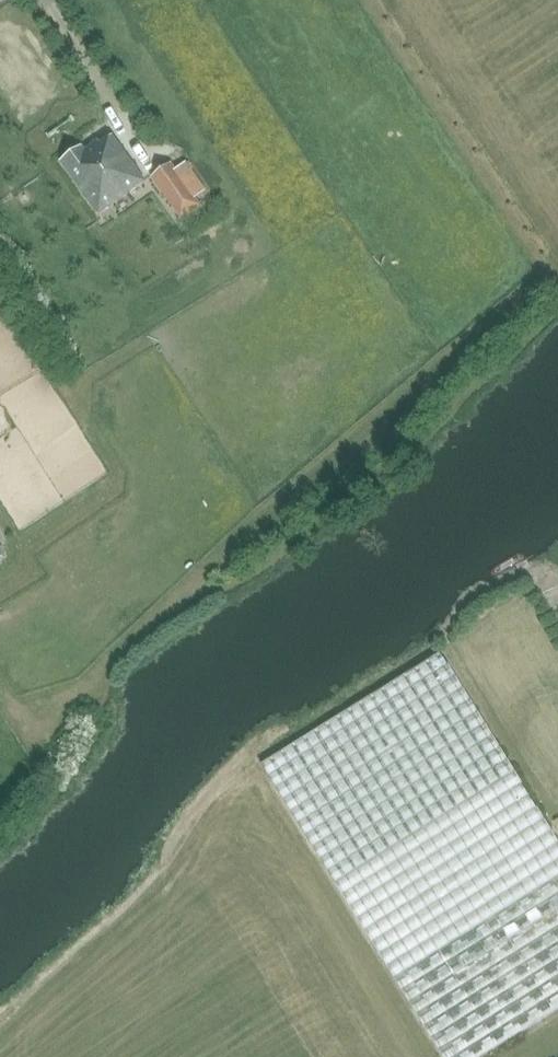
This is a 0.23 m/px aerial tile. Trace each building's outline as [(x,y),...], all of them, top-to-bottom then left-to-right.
[(61,162),(98,215),(145,182),(112,136),(101,144),(99,141),(85,151),(82,147),(61,162)] [(181,218),(200,205),(171,164),(152,177),(181,218)] [(515,772),(441,653),(262,763),(443,1056),(482,1056),(557,1010),(557,843),(515,772)]
